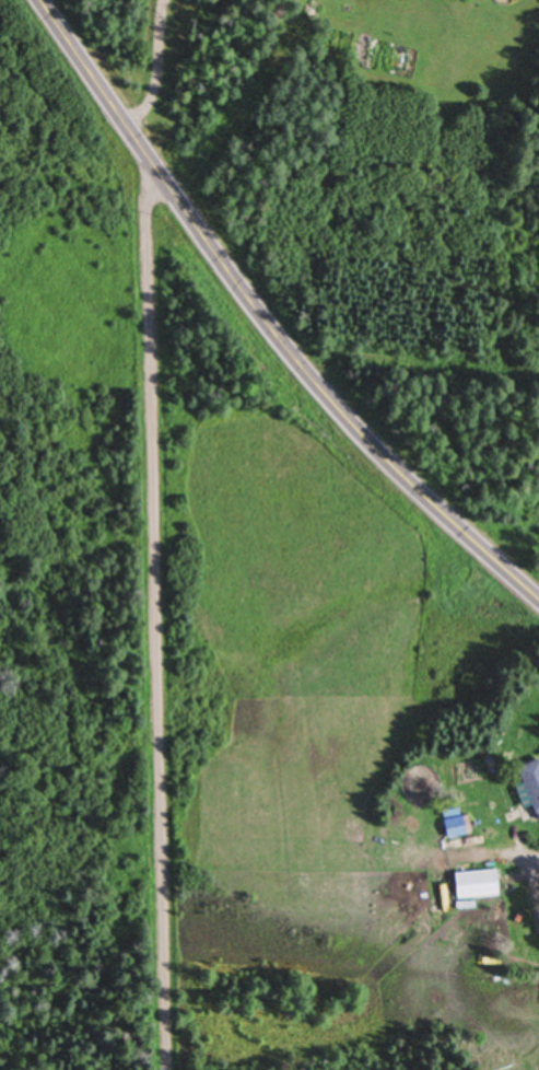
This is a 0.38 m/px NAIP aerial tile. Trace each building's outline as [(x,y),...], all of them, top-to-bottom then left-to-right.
[(516,768),(535,821),(538,820),(538,759),(516,768)] [(447,839),(471,834),(466,814),(442,820),(447,839)] [(455,900),(497,897),(495,871),(454,874),(455,900)]
